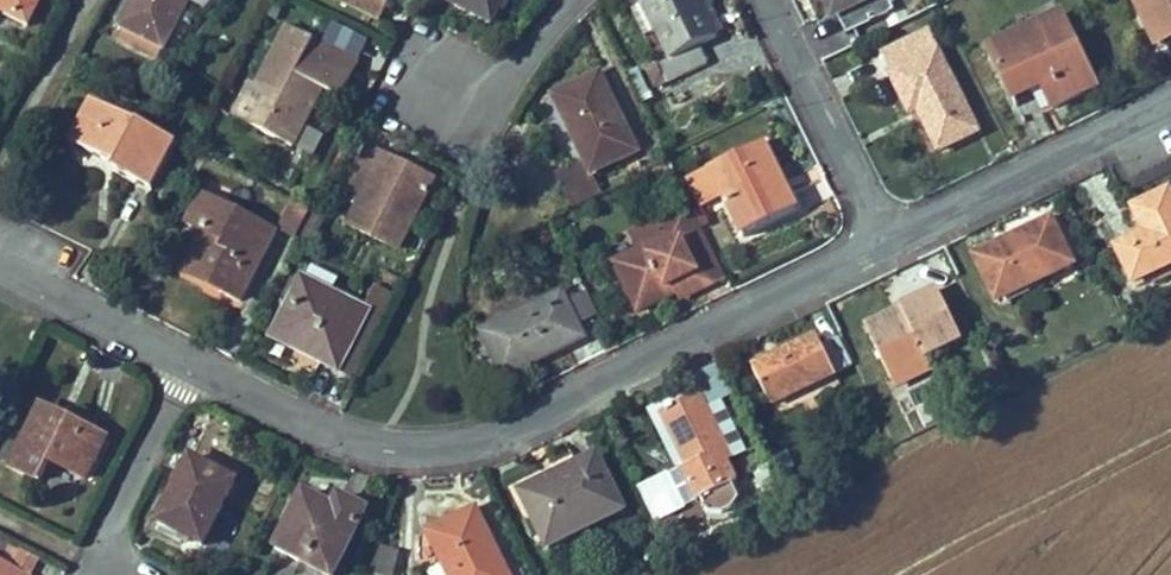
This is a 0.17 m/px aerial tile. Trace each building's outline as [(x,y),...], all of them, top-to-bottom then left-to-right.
[(22,18),(31,0),(0,0),(0,7),(22,18)] [(125,15),(167,37),(186,0),(133,0),(125,15)] [(384,15),(392,1),(391,0),(356,0),(384,15)] [(495,22),(506,0),(453,0),(495,22)] [(708,0),(645,0),(671,54),(646,67),(654,81),(709,55),(705,44),(724,35),(708,0)] [(834,18),(843,14),(852,33),(853,34),(899,13),(893,0),(825,0),(834,18)] [(1154,37),(1170,29),(1170,0),(1137,0),(1154,37)] [(1095,87),(1061,14),(991,46),(1013,93),(1039,81),(1051,107),(1095,87)] [(359,62),(288,24),(254,87),(278,100),(262,130),(292,146),(324,87),(340,96),(359,62)] [(981,134),(931,31),(889,52),(898,71),(889,75),(889,76),(909,117),(922,111),(942,153),(981,134)] [(555,91),(583,150),(549,167),(559,187),(593,171),(640,148),(602,69),(555,91)] [(175,136),(95,92),(73,130),(119,155),(113,166),(148,185),(175,136)] [(796,210),(765,142),(712,166),(742,234),(747,232),(796,210)] [(433,179),(372,144),(346,190),(361,199),(350,219),(395,245),(433,179)] [(593,171),(559,187),(567,203),(601,187),(593,171)] [(234,299),(269,234),(220,208),(225,199),(204,187),(187,218),(203,226),(185,259),(221,278),(215,289),(234,299)] [(1133,205),(1145,229),(1122,241),(1112,241),(1112,245),(1130,281),(1170,261),(1170,196),(1167,188),(1133,205)] [(277,224),(294,234),(308,208),(290,198),(277,224)] [(665,210),(673,228),(613,257),(636,306),(694,278),(698,285),(699,285),(722,274),(686,200),(665,210)] [(1075,269),(1053,219),(1013,236),(1016,244),(976,261),(995,304),(1075,269)] [(345,373),(377,314),(383,302),(376,298),(382,286),(365,277),(352,301),(328,287),(336,272),(310,258),(302,273),(269,333),(345,373)] [(579,330),(558,287),(477,327),(501,376),(569,343),(566,336),(579,330)] [(904,304),(909,313),(864,333),(885,379),(926,361),(923,354),(959,338),(937,290),(904,304)] [(832,375),(814,336),(748,365),(765,405),(832,375)] [(714,451),(724,446),(698,388),(655,406),(679,462),(679,464),(672,466),(687,501),(728,483),(714,451)] [(49,408),(16,471),(49,489),(61,466),(92,482),(113,442),(49,408)] [(589,453),(512,488),(538,544),(614,508),(589,453)] [(195,460),(161,523),(208,548),(242,485),(195,460)] [(375,515),(346,497),(338,512),(312,497),(280,552),(319,574),(340,574),(375,515)] [(430,537),(447,574),(509,574),(481,513),(430,537)] [(0,560),(0,574),(29,574),(0,560)]
